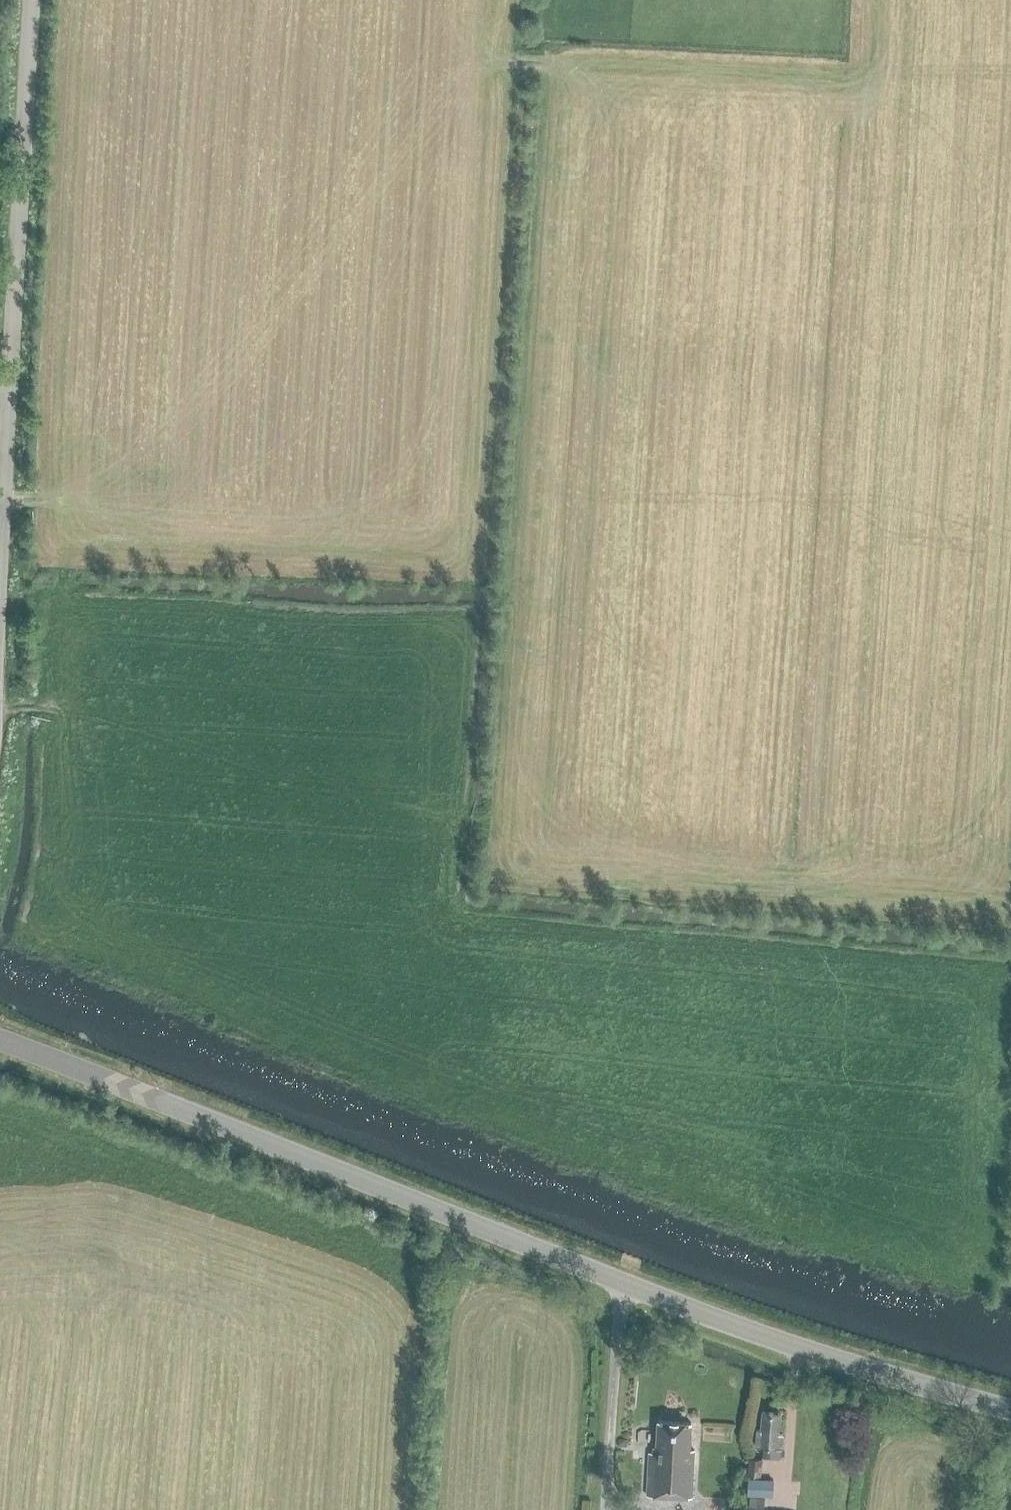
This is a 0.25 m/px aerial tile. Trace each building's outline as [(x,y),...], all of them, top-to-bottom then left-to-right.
[(778,1433),(780,1412),(762,1411),(761,1429),(757,1428),(756,1446),(764,1447),(763,1456),(781,1457),(781,1448),(782,1448),(783,1434),(778,1433)] [(690,1449),(691,1422),(657,1420),(655,1452),(649,1452),(647,1495),(692,1497),(694,1449),(690,1449)] [(749,1456),(748,1474),(760,1475),(761,1457),(749,1456)] [(747,1495),(772,1496),(773,1479),(748,1478),(747,1495)]
